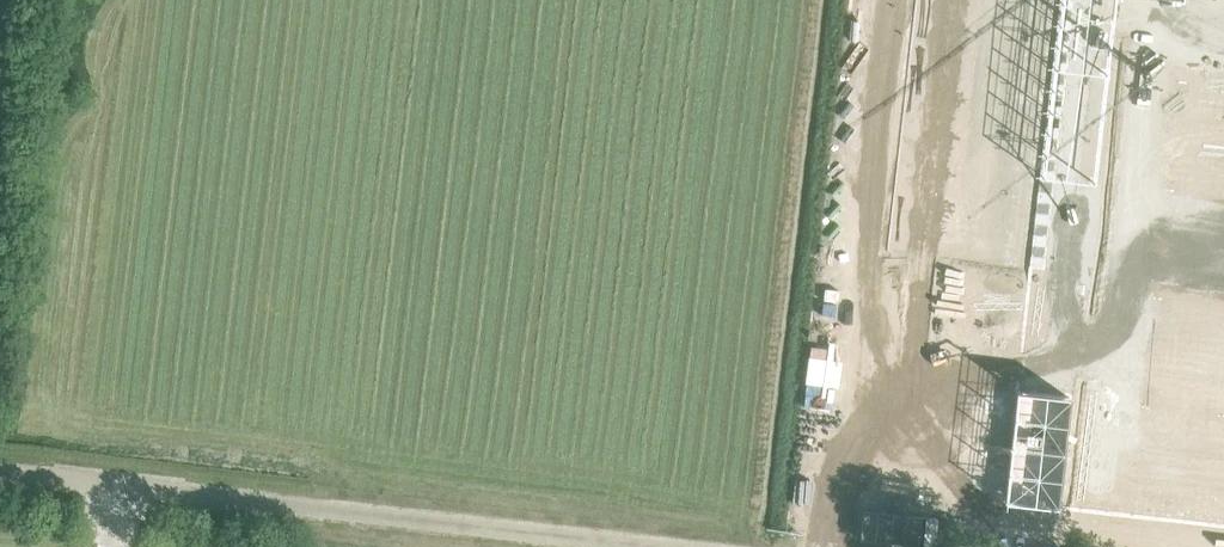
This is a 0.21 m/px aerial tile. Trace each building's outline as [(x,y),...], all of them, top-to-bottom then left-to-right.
[(1002,511),(1223,537),(1223,0),(1061,0),(1002,511)]
